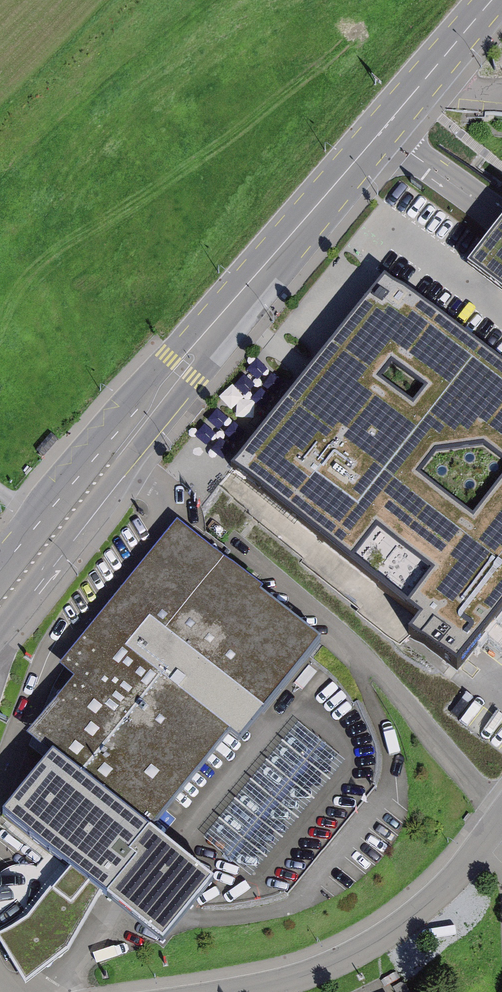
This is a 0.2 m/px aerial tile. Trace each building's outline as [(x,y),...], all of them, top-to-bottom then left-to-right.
[(473,288),(501,313),(501,251),(473,288)] [(386,282),(233,479),(407,628),(410,658),(458,696),(476,673),(501,640),(501,377),(386,282)] [(349,656),(188,529),(79,665),(96,679),(49,738),(73,757),(181,844),(251,757),(261,766),(349,656)] [(181,844),(73,757),(27,818),(91,870),(49,924),(14,943),(44,986),(86,954),(131,905),(164,865),(181,844)] [(50,893),(37,869),(0,889),(0,920),(50,893)]
